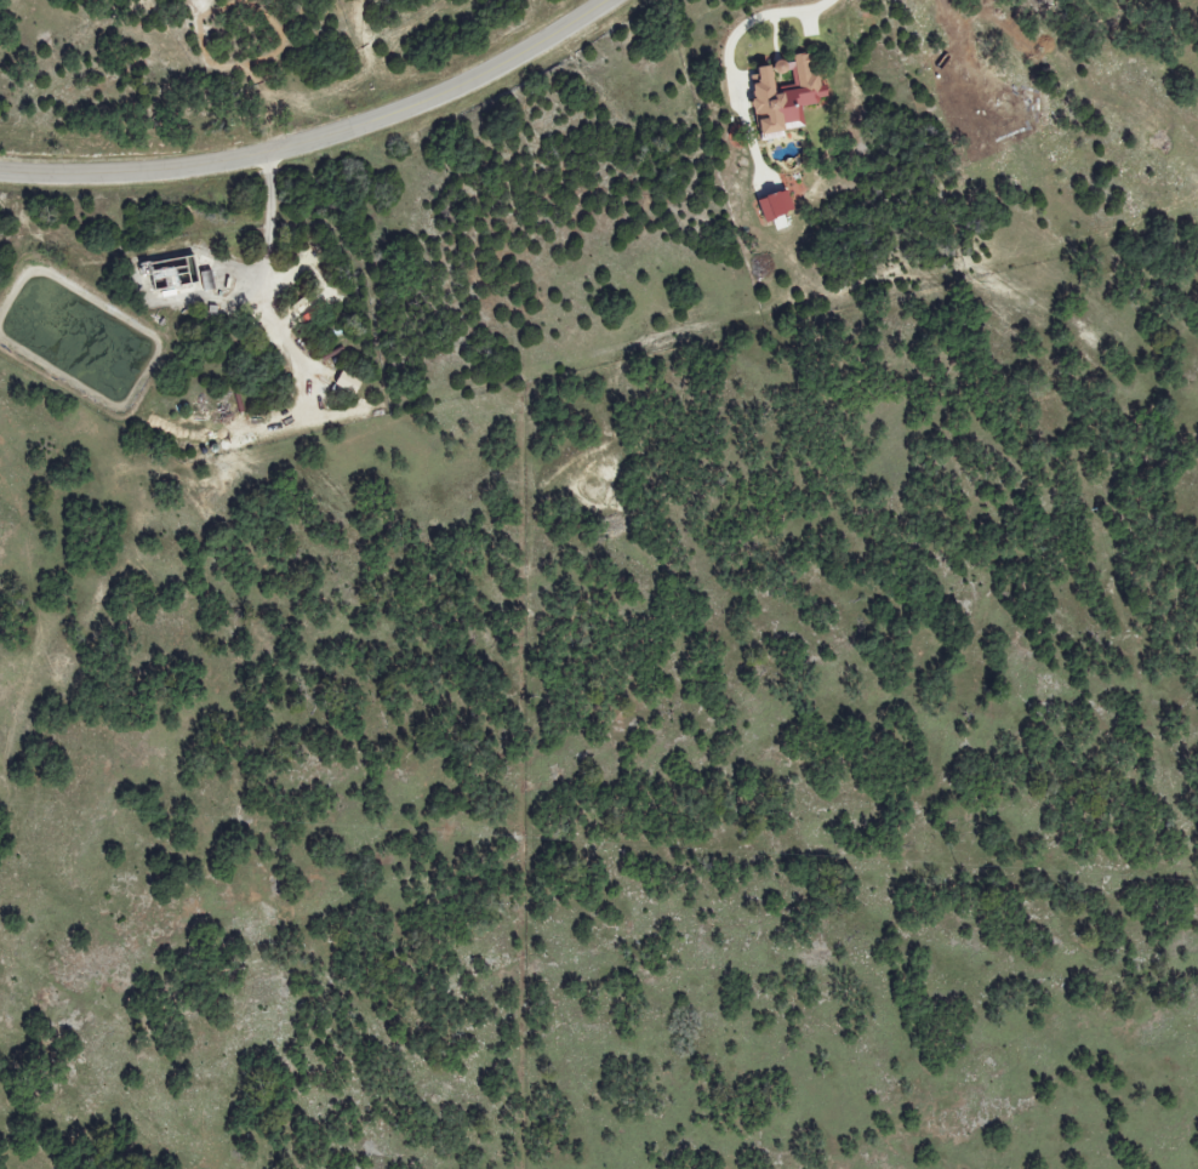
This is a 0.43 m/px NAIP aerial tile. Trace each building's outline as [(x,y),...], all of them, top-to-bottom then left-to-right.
[(764,141),(772,138),(785,137),(784,129),(804,128),(802,106),(808,105),(827,97),(827,96),(812,65),(819,62),(816,53),(792,55),(793,61),(775,62),(772,63),(770,66),(757,66),(758,82),(752,84),(753,99),(750,100),(755,114),(756,121),(764,141)] [(764,221),(794,211),(787,189),(757,198),(764,221)]
